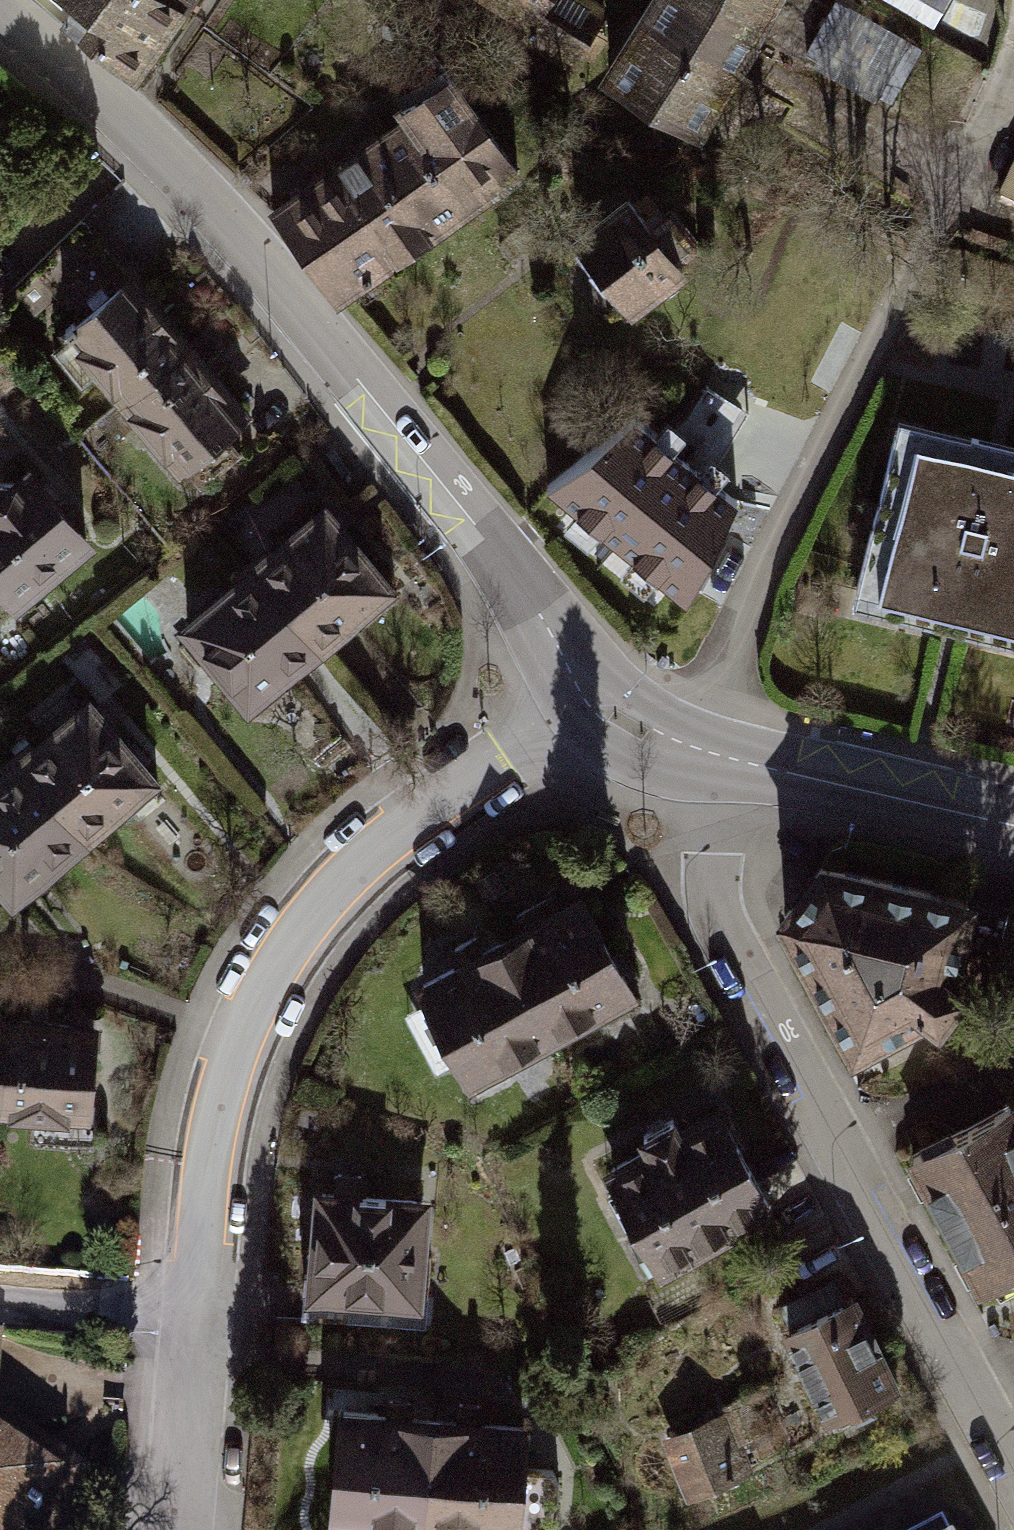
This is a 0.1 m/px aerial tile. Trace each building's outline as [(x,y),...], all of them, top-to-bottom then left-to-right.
[(131,76),(180,4),(174,0),(38,0),(73,28),(131,76)] [(537,11),(522,34),(568,63),(603,8),(590,0),(521,0),(537,11)] [(695,0),(660,0),(612,81),(694,128),(750,33),(695,0)] [(750,33),(770,0),(695,0),(750,33)] [(946,0),(892,0),(932,24),(946,0)] [(406,120),(270,214),(330,302),(518,173),(450,74),(399,109),(406,120)] [(628,200),(575,241),(626,306),(681,264),(674,255),(693,240),(666,207),(646,223),(628,200)] [(31,266),(76,320),(129,276),(83,222),(31,266)] [(122,396),(185,343),(129,276),(76,320),(65,329),(122,396)] [(241,409),(185,343),(122,396),(177,462),(219,427),(241,409)] [(633,413),(546,485),(580,522),(618,552),(647,570),(667,582),(718,478),(677,453),(680,448),(659,431),(654,436),(633,413)] [(219,427),(177,462),(198,487),(239,452),(219,427)] [(893,429),(854,587),(924,604),(920,620),(973,633),(977,617),(1013,626),(1013,440),(970,429),(966,446),(893,429)] [(15,596),(84,536),(24,469),(10,481),(0,480),(0,580),(15,596)] [(393,592),(323,509),(268,555),(263,549),(249,560),(315,640),(354,608),(362,618),(393,592)] [(315,640),(249,560),(236,571),(240,576),(183,623),(254,708),(283,684),(274,674),(315,640)] [(158,787),(88,703),(32,749),(27,743),(13,755),(79,834),(118,802),(127,812),(158,787)] [(13,755),(0,765),(4,770),(0,774),(0,880),(18,902),(47,878),(39,868),(79,834),(13,755)] [(821,863),(783,919),(855,1048),(921,1011),(934,1017),(959,985),(947,974),(964,899),(821,863)] [(524,927),(500,940),(548,1029),(594,1004),(602,1017),(636,999),(580,896),(540,917),(534,905),(517,914),(524,927)] [(1009,909),(964,899),(947,974),(992,983),(1009,909)] [(500,940),(419,985),(475,1088),(510,1069),(502,1054),(548,1029),(500,940)] [(3,1020),(0,1053),(0,1104),(83,1111),(90,1027),(3,1020)] [(909,1154),(981,1285),(1013,1267),(1013,1109),(1009,1100),(909,1154)] [(647,1146),(610,1166),(642,1227),(629,1234),(646,1266),(769,1201),(718,1107),(677,1129),(671,1117),(641,1134),(647,1146)] [(419,1198),(321,1192),(317,1252),(305,1251),(303,1287),(413,1293),(419,1198)] [(821,1312),(785,1329),(824,1412),(850,1399),(855,1409),(871,1401),(867,1391),(890,1380),(840,1273),(809,1288),(821,1312)] [(726,1406),(742,1450),(747,1449),(762,1443),(746,1399),(726,1406)] [(726,1406),(661,1430),(686,1495),(755,1470),(747,1449),(742,1450),(726,1406)] [(430,1417),(342,1411),(334,1523),(370,1526),(371,1514),(422,1518),(430,1417)] [(61,1521),(80,1474),(0,1415),(0,1529),(70,1529),(61,1521)] [(430,1417),(422,1518),(475,1522),(474,1529),(513,1529),(513,1520),(553,1523),(556,1479),(552,1467),(520,1464),(523,1425),(430,1417)]
